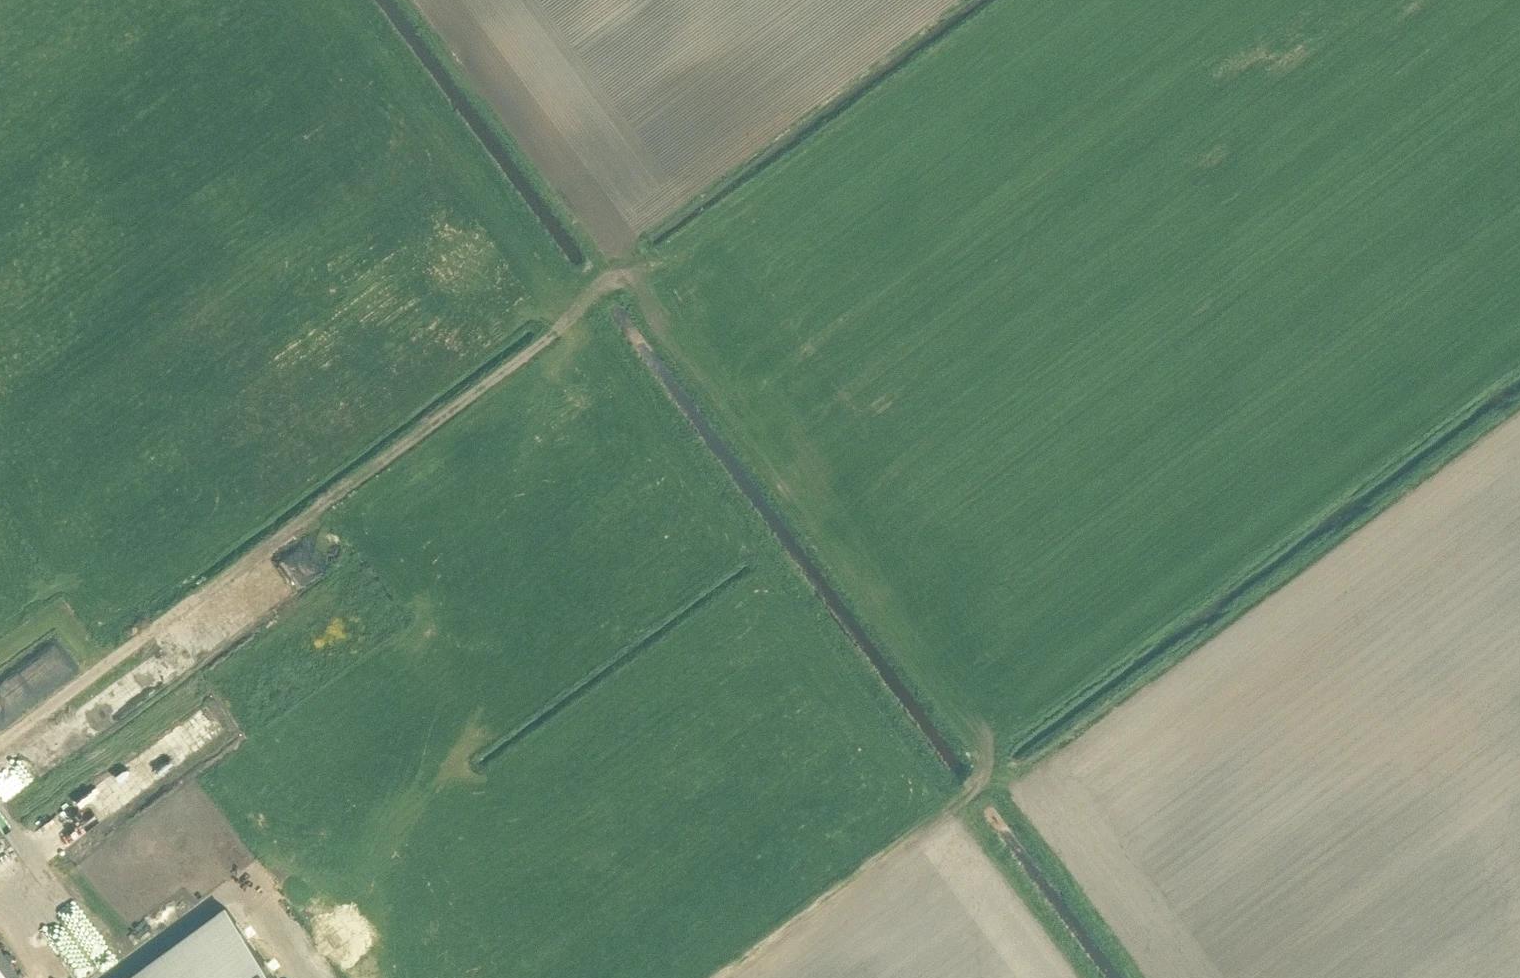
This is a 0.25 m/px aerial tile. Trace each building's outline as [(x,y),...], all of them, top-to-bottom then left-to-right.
[(227,907),(129,977),(279,977),(227,907)] [(0,947),(0,977),(22,977),(0,947)]
